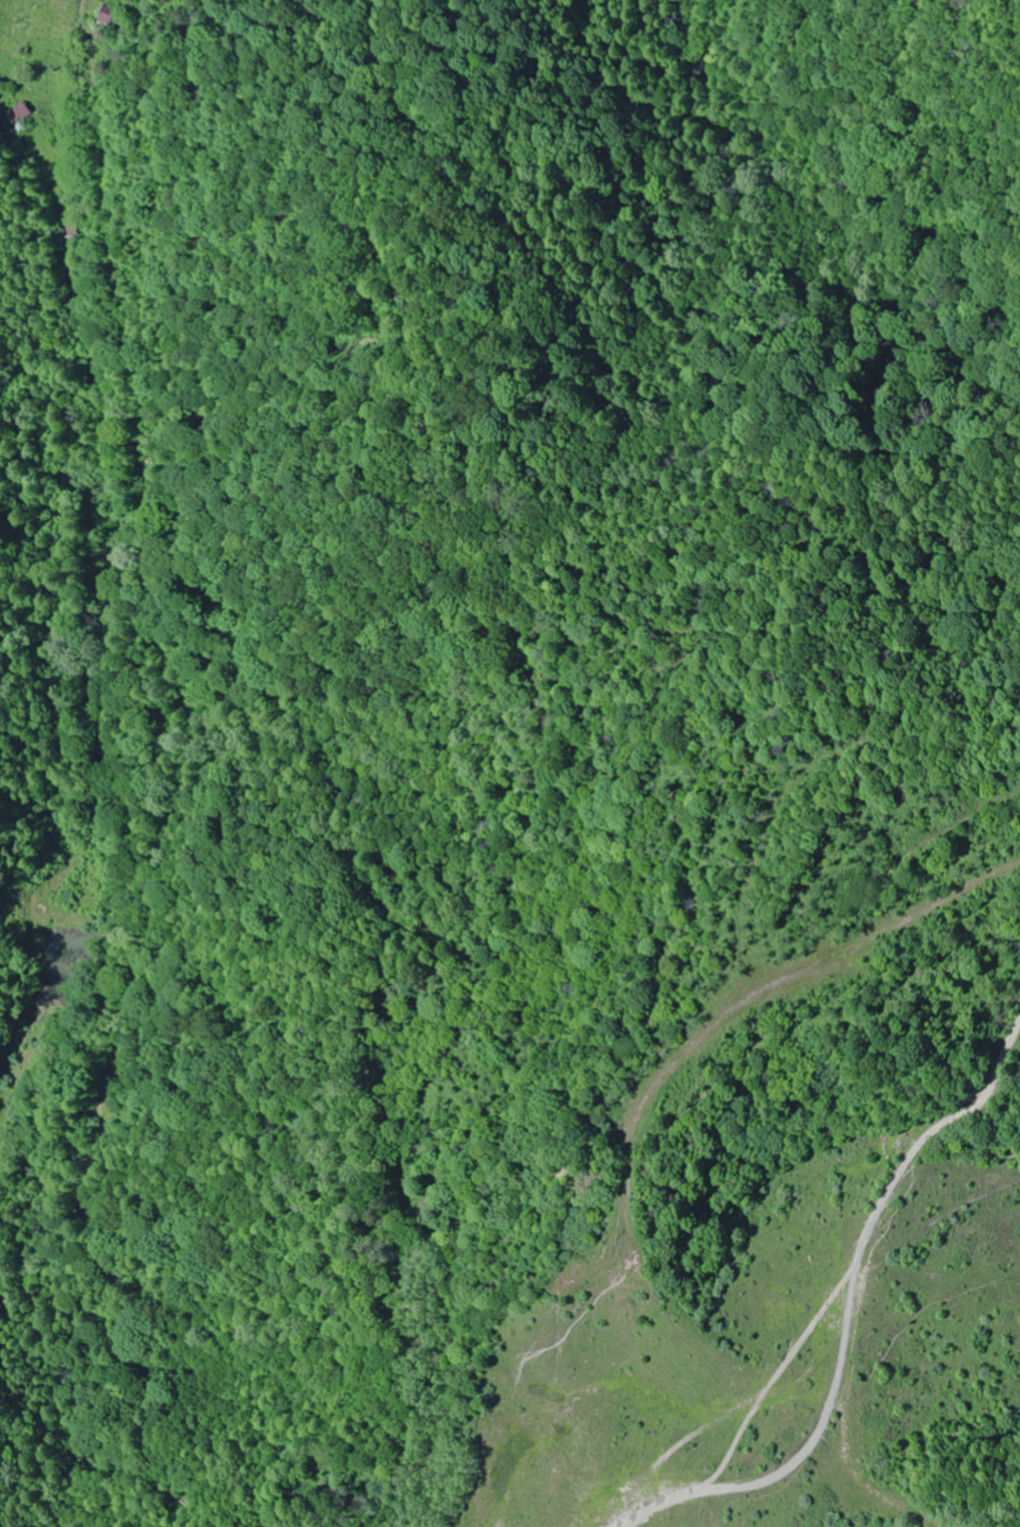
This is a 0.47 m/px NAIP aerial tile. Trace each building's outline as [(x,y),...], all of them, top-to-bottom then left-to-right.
[(39,114),(28,103),(12,118),(23,130),(39,114)]
